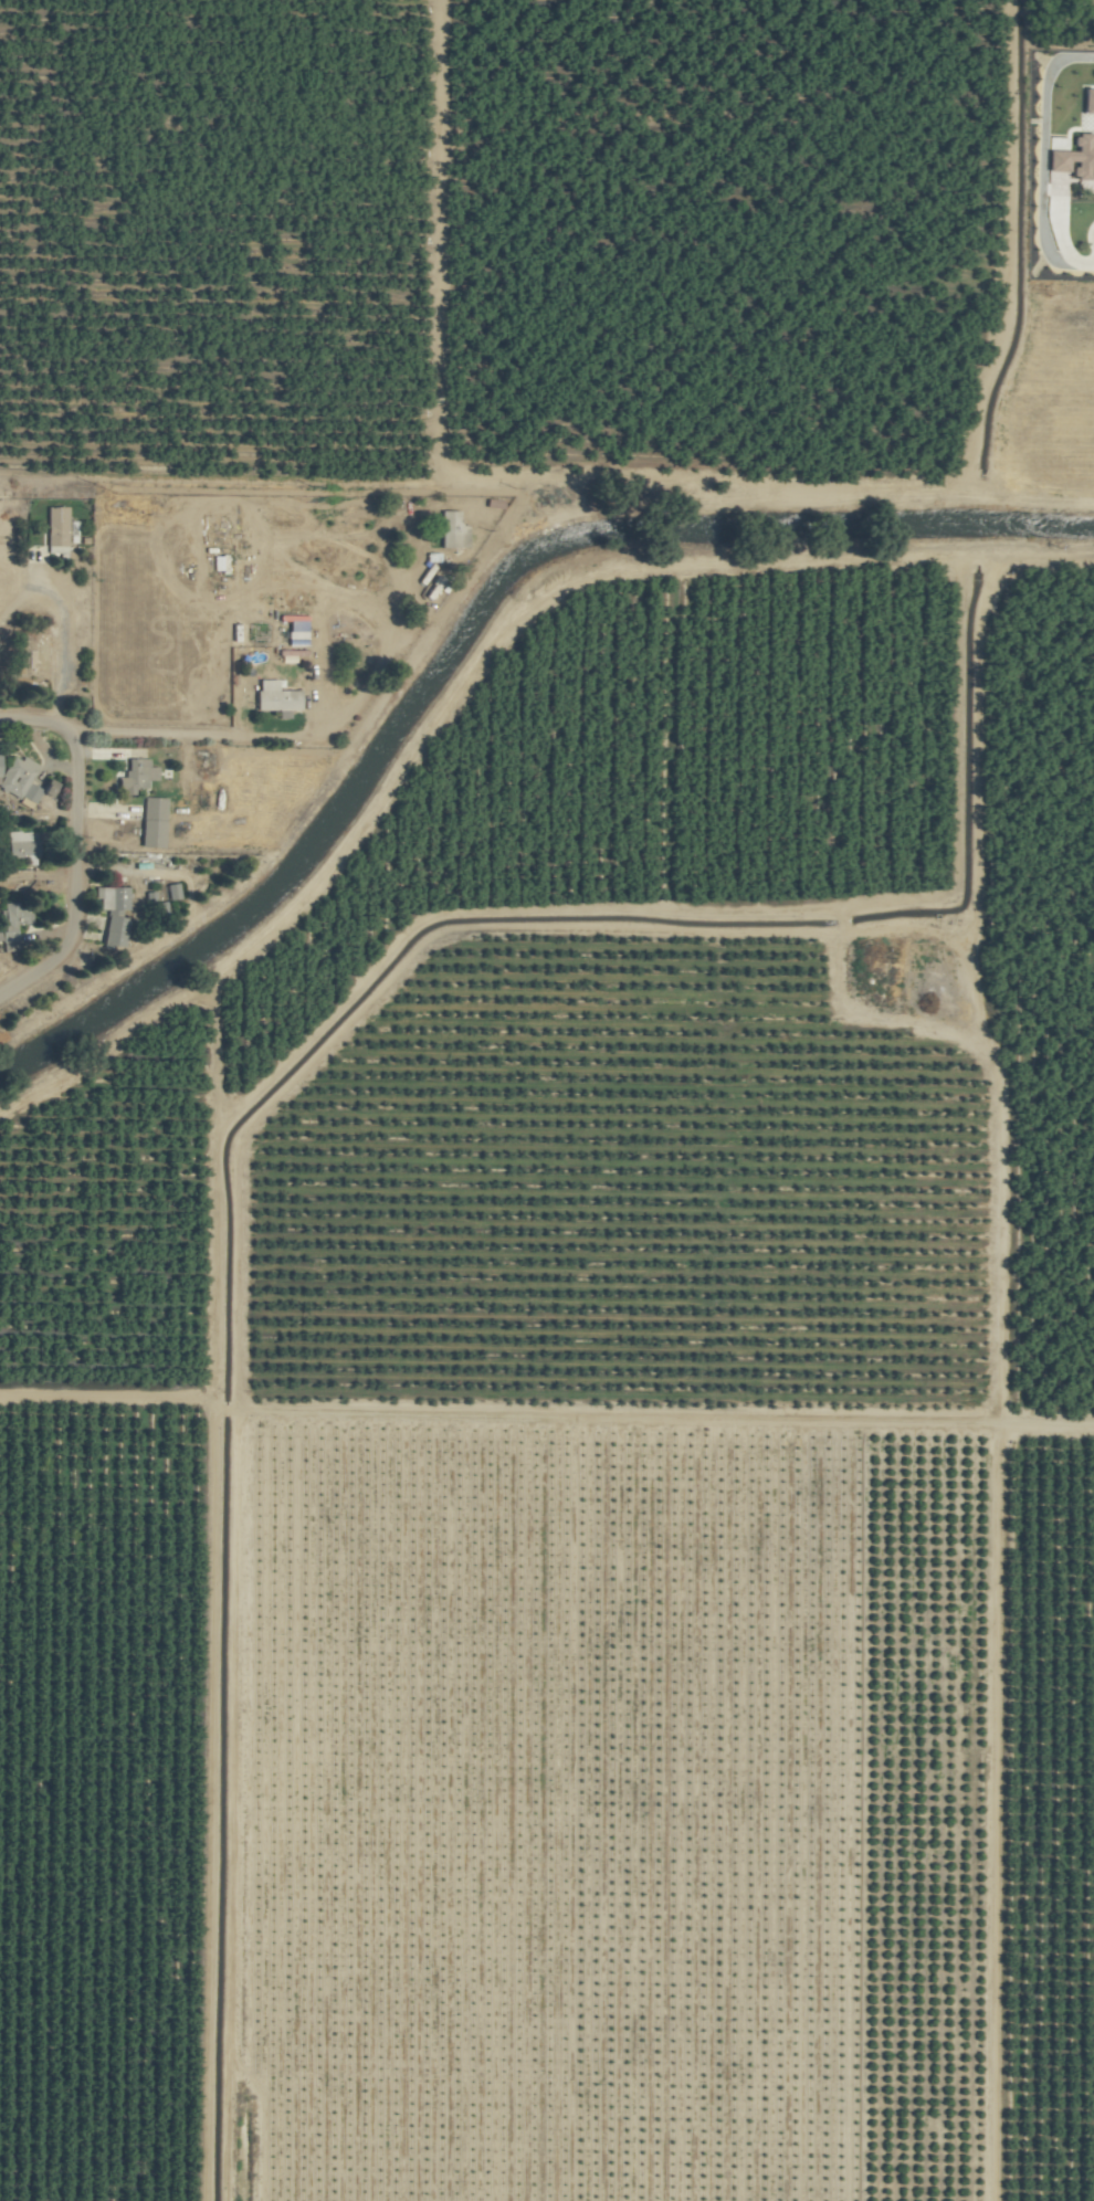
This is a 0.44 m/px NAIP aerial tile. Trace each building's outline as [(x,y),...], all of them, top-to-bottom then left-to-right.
[(1088,145),(1088,135),(1075,134),(1072,139),(1072,152),(1046,151),(1045,172),(1066,172),(1067,162),(1075,163),(1064,179),(1087,179),(1087,170),(1093,170),(1093,145),(1088,145)] [(66,508),(46,508),(45,546),(65,547),(66,508)] [(457,511),(438,512),(439,549),(466,548),(465,525),(458,525),(457,511)] [(255,681),(256,710),(298,709),(297,691),(274,691),(274,680),(255,681)] [(16,797),(20,797),(32,803),(39,790),(27,784),(36,764),(23,758),(13,758),(9,756),(0,755),(0,789),(16,797)] [(146,759),(124,758),(123,777),(116,777),(115,789),(145,790),(145,780),(155,780),(155,766),(146,766),(146,759)] [(164,797),(142,797),(141,817),(164,817),(164,797)] [(31,831),(6,832),(7,856),(32,855),(31,831)] [(126,887),(92,886),(92,898),(97,898),(96,911),(125,912),(126,887)] [(11,931),(11,924),(24,923),(23,905),(0,905),(0,932),(11,931)] [(99,946),(120,949),(126,919),(105,915),(99,946)]
